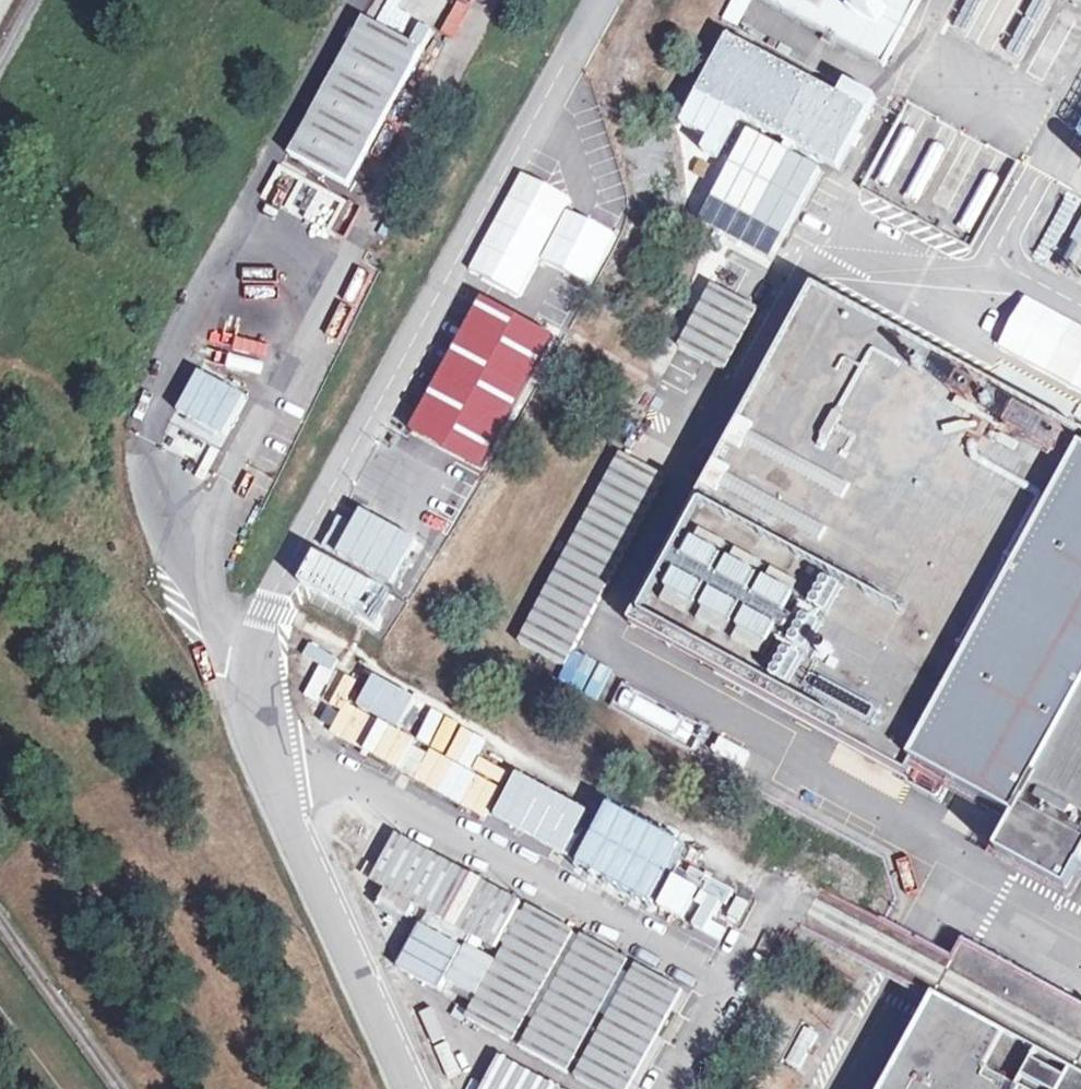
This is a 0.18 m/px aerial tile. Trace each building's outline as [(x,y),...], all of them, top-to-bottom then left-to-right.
[(887,64),(919,0),(757,0),(887,64)] [(364,19),(357,31),(417,63),(423,52),(364,19)] [(417,63),(357,31),(350,27),(345,37),(352,41),(290,156),(348,189),(417,63)] [(687,93),(839,170),(870,110),(718,33),(687,93)] [(737,129),(707,201),(791,236),(821,164),(737,129)] [(255,217),(329,255),(353,206),(279,169),(255,217)] [(1068,229),(1078,205),(1064,199),(1054,224),(1068,229)] [(187,354),(262,391),(323,268),(248,231),(187,354)] [(677,344),(728,366),(754,305),(703,283),(677,344)] [(816,289),(631,627),(908,780),(914,768),(1019,823),(999,857),(1069,895),(1080,873),(1080,432),(816,289)] [(164,369),(193,380),(198,367),(169,356),(164,369)] [(198,376),(167,451),(219,472),(250,397),(198,376)] [(611,450),(515,638),(566,664),(662,476),(611,450)] [(382,586),(364,631),(385,639),(403,594),(382,586)] [(349,623),(357,609),(329,592),(320,606),(349,623)] [(577,685),(589,657),(576,652),(564,680),(577,685)] [(323,702),(331,669),(313,665),(305,697),(323,702)] [(339,708),(326,734),(564,854),(586,811),(476,756),(485,738),(428,710),(413,741),(368,718),(386,683),(351,666),(332,705),(339,708)] [(489,950),(517,902),(393,830),(365,878),(489,950)] [(676,984),(625,962),(628,955),(514,905),(466,1015),(516,1038),(512,1045),(570,1071),(568,1076),(597,1088),(630,1088),(676,984)] [(437,991),(460,947),(414,922),(390,966),(437,991)] [(964,948),(887,1088),(1080,1088),(1080,1012),(964,948)] [(430,1038),(441,1033),(429,1007),(418,1012),(430,1038)] [(782,1060),(800,1069),(819,1033),(801,1024),(782,1060)] [(475,1088),(560,1088),(492,1055),(475,1088)]
